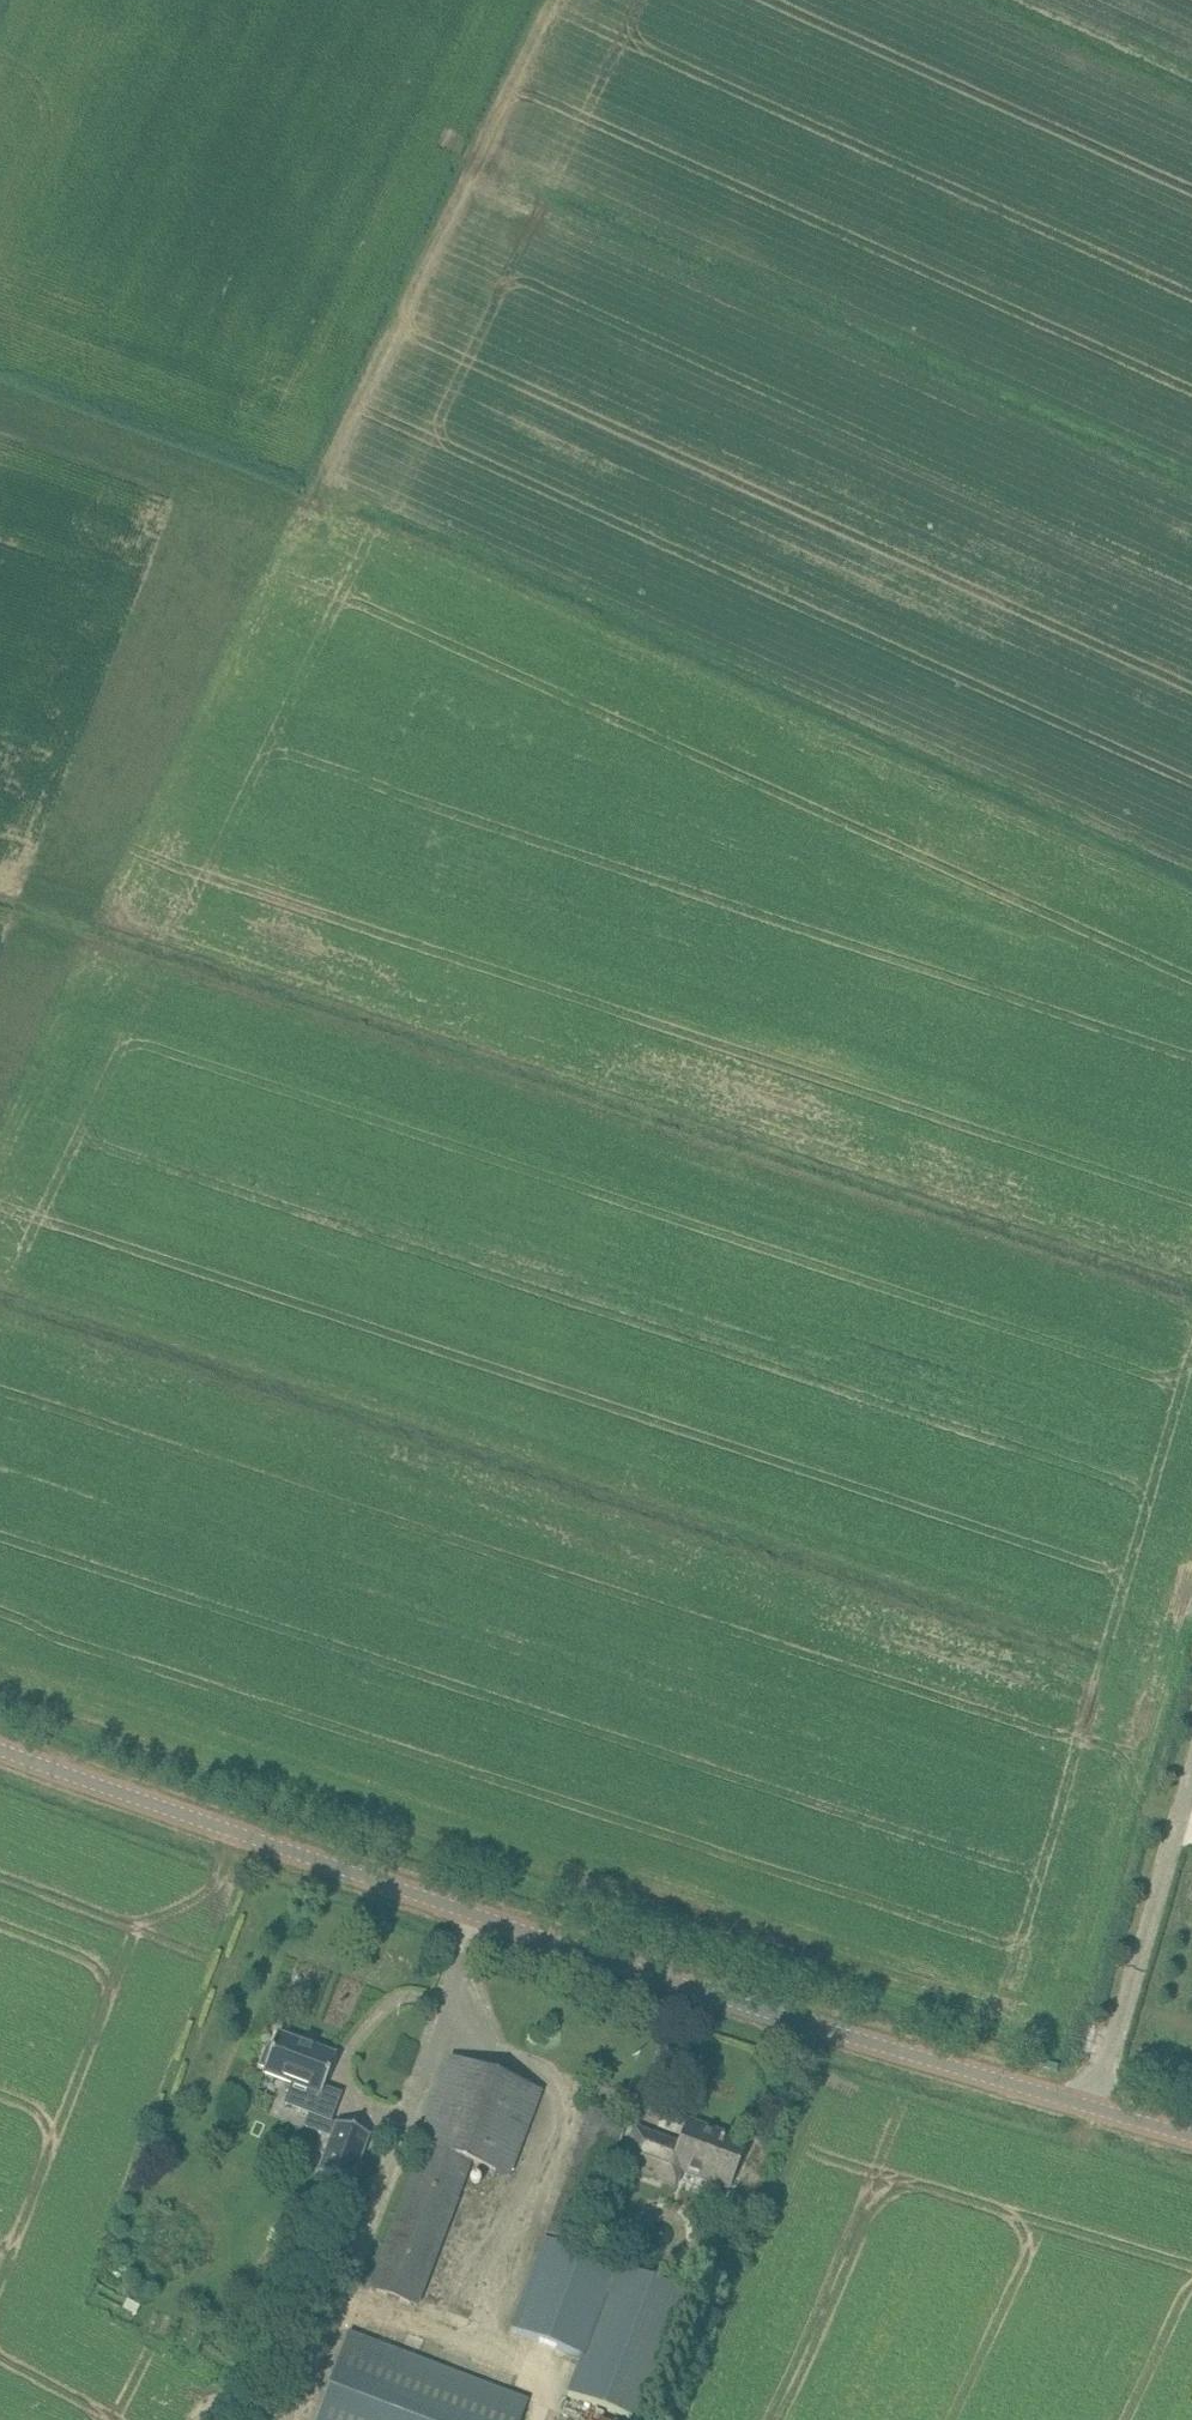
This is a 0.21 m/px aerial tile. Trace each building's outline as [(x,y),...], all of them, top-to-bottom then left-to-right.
[(265,2049),(258,2067),(263,2069),(261,2074),(290,2085),(283,2104),(311,2114),(333,2053),(277,2032),(270,2050),(265,2049)] [(423,2144),(409,2180),(456,2198),(470,2161),(510,2177),(533,2115),(542,2092),(450,2058),(441,2080),(418,2142),(423,2144)] [(370,2135),(335,2121),(317,2170),(352,2183),(370,2135)] [(656,2136),(636,2128),(621,2166),(657,2180),(662,2169),(671,2172),(673,2166),(728,2187),(745,2142),(723,2133),(720,2141),(711,2138),(712,2136),(687,2126),(677,2151),(654,2142),(656,2136)] [(582,2143),(575,2162),(606,2174),(614,2154),(582,2143)] [(512,2330),(580,2357),(565,2393),(632,2419),(641,2419),(690,2296),(578,2249),(547,2237),(512,2330)] [(314,2419),(520,2419),(527,2401),(347,2333),(314,2419)]
